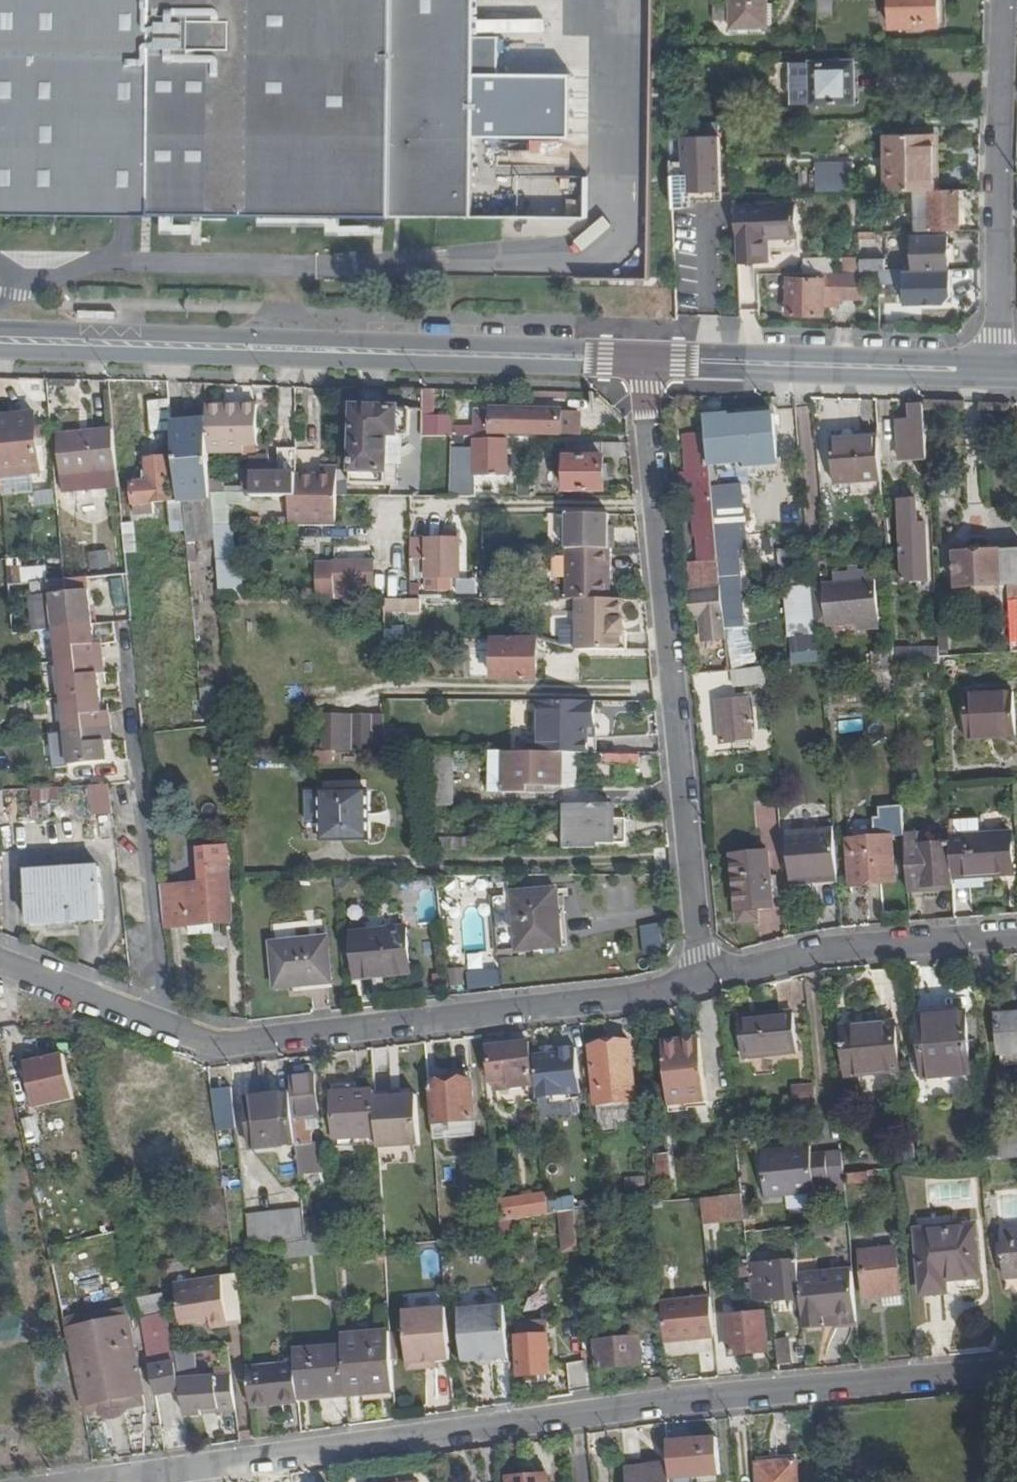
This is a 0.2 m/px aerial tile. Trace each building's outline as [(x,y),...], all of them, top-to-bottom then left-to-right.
[(125,216),(475,218),(475,135),(568,136),(569,74),(499,74),(499,36),(475,36),(475,0),(0,0),(0,215),(125,216)] [(732,26),(767,26),(767,24),(767,4),(767,0),(732,0),(732,26)] [(817,20),(830,20),(830,0),(817,0),(817,20)] [(891,27),(939,26),(938,0),(891,0),(891,27)] [(854,61),(791,63),(792,105),(855,103),(854,61)] [(669,123),(669,124),(671,170),(683,169),(685,201),(722,200),(719,123),(669,123)] [(933,134),(887,134),(887,174),(882,174),(882,191),(931,190),(934,190),(933,134)] [(853,165),(816,165),(816,191),(854,191),(853,165)] [(683,169),(671,170),(673,207),(685,207),(685,201),(683,169)] [(934,190),(931,190),(931,230),(960,230),(959,190),(934,190)] [(795,204),(735,207),(738,262),(766,261),(765,235),(796,233),(795,204)] [(948,235),(914,236),(915,270),(949,269),(948,235)] [(831,258),(806,259),(806,274),(814,274),(831,273),(831,258)] [(885,259),(860,260),(860,272),(864,272),(885,272),(885,259)] [(814,278),(789,278),(788,314),(825,315),(825,306),(839,306),(839,296),(863,297),(864,272),(860,272),(831,273),(814,274),(814,278)] [(170,401),(150,403),(152,432),(172,430),(172,427),(170,401)] [(258,406),(242,407),(242,412),(207,412),(208,423),(209,452),(244,452),(244,459),(252,458),(259,458),(258,406)] [(925,406),(911,406),(912,421),(899,422),(901,462),(928,460),(925,406)] [(411,409),(354,407),(351,484),(387,485),(388,435),(410,436),(411,409)] [(579,413),(480,410),(479,436),(491,436),(491,433),(578,435),(579,413)] [(0,417),(0,468),(1,475),(19,473),(19,475),(41,473),(37,439),(36,428),(34,414),(0,417)] [(775,416),(706,421),(707,434),(710,462),(732,460),(733,465),(747,464),(747,463),(778,460),(775,416)] [(208,423),(172,427),(172,430),(179,501),(183,501),(186,531),(187,541),(215,539),(214,526),(212,493),(211,480),(209,452),(208,423)] [(114,430),(58,435),(61,477),(118,472),(114,430)] [(707,434),(693,436),(695,457),(687,458),(688,472),(674,473),(677,502),(693,501),(696,534),(702,533),(705,562),(692,563),(693,575),(694,574),(696,589),(721,587),(712,486),(710,462),(707,434)] [(831,437),(831,442),(879,439),(879,434),(831,437)] [(464,437),(453,437),(452,497),(476,497),(476,477),(508,477),(508,439),(475,439),(475,449),(464,449),(464,437)] [(879,439),(831,442),(835,485),(851,483),(852,495),(883,493),(879,439)] [(604,444),(569,444),(569,458),(567,458),(567,492),(604,492),(604,444)] [(259,458),(252,458),(252,492),(248,492),(248,497),(289,497),(298,497),(297,477),(297,449),(279,449),(279,475),(271,475),(270,458),(259,458)] [(167,459),(148,461),(149,477),(149,482),(145,483),(133,484),(136,515),(155,513),(154,502),(172,500),(167,459)] [(326,477),(297,477),(298,497),(289,497),(289,522),(337,522),(337,498),(338,468),(326,468),(326,477)] [(118,472),(61,477),(63,492),(119,487),(118,472)] [(225,480),(211,480),(212,493),(226,493),(225,480)] [(742,484),(712,486),(721,587),(722,599),(724,621),(744,619),(738,551),(748,551),(742,484)] [(531,486),(520,486),(520,497),(531,497),(531,486)] [(226,493),(212,493),(214,526),(227,526),(226,500),(230,500),(230,501),(248,501),(248,497),(248,492),(226,493)] [(179,501),(170,502),(173,532),(186,531),(183,501),(179,501)] [(918,501),(900,502),(904,583),(929,582),(927,525),(919,525),(918,501)] [(610,515),(567,515),(566,550),(568,550),(610,550),(616,550),(616,534),(609,534),(610,527),(610,515)] [(134,525),(123,526),(124,540),(136,539),(134,525)] [(427,541),(411,541),(411,578),(427,578),(427,591),(451,592),(451,578),(460,578),(460,533),(443,533),(442,541),(427,540),(427,541)] [(136,539),(124,540),(125,552),(137,551),(136,539)] [(610,550),(568,550),(568,600),(578,600),(610,600),(610,550)] [(956,554),(958,589),(959,589),(960,595),(975,594),(975,588),(1000,586),(1011,586),(1015,653),(1016,653),(1016,550),(956,554)] [(335,562),(315,562),(316,598),(334,598),(335,562)] [(374,562),(335,563),(334,598),(375,598),(374,562)] [(85,579),(50,582),(51,596),(31,598),(35,632),(55,630),(70,766),(108,762),(105,743),(113,742),(110,712),(102,713),(98,675),(105,674),(102,644),(94,645),(89,592),(86,592),(85,579)] [(877,580),(812,586),(816,628),(880,622),(877,580)] [(1000,586),(975,588),(975,594),(975,598),(1001,596),(1000,586)] [(712,593),(691,595),(693,617),(703,616),(705,639),(726,637),(724,621),(722,599),(712,600),(712,593)] [(406,599),(386,599),(385,611),(406,611),(406,599)] [(422,599),(406,599),(406,611),(422,611),(422,599)] [(610,600),(578,600),(578,651),(627,651),(627,633),(625,633),(625,621),(622,621),(622,600),(610,600)] [(947,606),(937,607),(939,637),(947,637),(949,637),(947,606)] [(396,631),(385,631),(385,640),(396,640),(396,631)] [(947,637),(939,637),(939,648),(940,657),(948,657),(947,637)] [(538,640),(494,640),(494,679),(537,680),(538,640)] [(939,648),(894,648),(894,664),(939,664),(939,648)] [(893,651),(873,653),(874,671),(894,669),(894,664),(893,651)] [(766,668),(733,671),(735,687),(768,684),(766,668)] [(965,696),(967,739),(1016,736),(1014,693),(965,696)] [(748,699),(719,702),(722,744),(734,743),(748,742),(752,741),(748,699)] [(596,702),(536,702),(536,737),(538,738),(538,753),(564,754),(589,754),(589,738),(590,729),(595,729),(596,702)] [(342,717),(325,717),(324,752),(342,752),(342,717)] [(372,717),(355,717),(355,752),(372,752),(372,717)] [(840,734),(865,730),(863,718),(838,722),(840,734)] [(453,753),(426,753),(427,806),(453,806),(453,753)] [(538,753),(492,753),(492,792),(529,793),(530,787),(562,787),(564,754),(538,753)] [(641,766),(641,755),(607,754),(606,765),(641,766)] [(111,785),(90,787),(94,817),(114,815),(111,785)] [(367,792),(323,793),(323,840),(368,840),(367,792)] [(612,804),(564,805),(564,849),(595,849),(595,844),(625,844),(625,820),(624,820),(624,815),(612,815),(612,804)] [(879,820),(853,820),(853,837),(906,836),(906,809),(879,810),(879,820)] [(981,820),(950,822),(951,838),(982,836),(981,820)] [(834,832),(787,836),(787,838),(791,881),(791,883),(838,879),(834,832)] [(982,836),(951,838),(951,845),(953,878),(1014,875),(1011,834),(982,836)] [(924,836),(905,837),(909,894),(923,893),(923,888),(954,886),(953,878),(951,845),(925,847),(924,836)] [(892,837),(848,840),(851,886),(896,882),(892,837)] [(787,838),(782,839),(786,882),(791,881),(787,838)] [(476,840),(440,841),(440,851),(476,851),(476,840)] [(209,883),(160,887),(164,928),(190,926),(206,924),(232,922),(228,865),(218,866),(217,845),(206,846),(209,883)] [(768,853),(732,857),(739,923),(759,921),(758,910),(774,909),(768,853)] [(100,868),(27,872),(30,926),(103,921),(100,868)] [(514,895),(494,897),(498,953),(562,947),(557,890),(514,894),(514,895)] [(206,924),(190,926),(190,934),(207,933),(206,924)] [(407,928),(352,934),(357,980),(377,978),(377,973),(411,969),(407,928)] [(327,938),(271,944),(275,989),(302,987),(302,983),(332,980),(327,938)] [(794,1013),(739,1019),(743,1057),(798,1052),(794,1013)] [(967,1014),(920,1017),(924,1077),(971,1074),(967,1014)] [(997,1016),(1000,1052),(1001,1052),(1002,1066),(1016,1065),(1016,1015),(997,1016)] [(895,1024),(843,1028),(847,1076),(899,1072),(895,1024)] [(701,1038),(663,1042),(669,1105),(707,1101),(701,1038)] [(529,1042),(488,1047),(493,1091),(534,1086),(529,1042)] [(629,1042),(590,1047),(597,1106),(636,1102),(629,1042)] [(559,1054),(535,1056),(538,1097),(579,1094),(578,1079),(579,1079),(576,1049),(559,1051),(559,1054)] [(38,1054),(23,1057),(34,1107),(73,1099),(63,1055),(40,1060),(38,1054)] [(314,1075),(290,1077),(300,1175),(321,1173),(318,1143),(311,1144),(310,1128),(306,1129),(305,1119),(318,1117),(314,1075)] [(472,1082),(430,1085),(433,1124),(475,1121),(472,1082)] [(816,1086),(793,1088),(794,1109),(818,1107),(816,1086)] [(232,1088),(212,1090),(216,1124),(236,1122),(232,1088)] [(381,1091),(382,1146),(426,1145),(425,1090),(381,1091)] [(375,1091),(332,1094),(335,1139),(378,1137),(375,1091)] [(291,1094),(246,1099),(251,1149),(296,1145),(291,1094)] [(475,1121),(433,1124),(434,1140),(476,1137),(475,1121)] [(378,1137),(335,1139),(336,1148),(378,1145),(378,1137)] [(811,1147),(761,1152),(766,1197),(816,1193),(815,1185),(830,1183),(827,1153),(812,1155),(811,1147)] [(991,1147),(978,1148),(979,1162),(992,1161),(991,1147)] [(842,1152),(827,1153),(830,1183),(815,1185),(816,1193),(846,1190),(845,1174),(842,1152)] [(669,1154),(655,1155),(657,1181),(671,1180),(669,1154)] [(874,1172),(846,1175),(847,1184),(869,1182),(868,1177),(874,1177),(874,1172)] [(644,1177),(626,1179),(628,1193),(646,1191),(644,1177)] [(742,1194),(701,1198),(703,1225),(744,1220),(742,1194)] [(547,1200),(513,1205),(515,1219),(549,1214),(548,1204),(547,1200)] [(563,1202),(548,1204),(549,1214),(560,1213),(564,1212),(563,1202)] [(600,1207),(574,1210),(576,1229),(603,1224),(600,1207)] [(302,1210),(247,1216),(250,1247),(283,1243),(301,1241),(306,1240),(304,1221),(302,1210)] [(564,1212),(560,1213),(562,1230),(561,1230),(563,1252),(578,1251),(576,1229),(574,1210),(564,1212)] [(513,1219),(498,1221),(499,1231),(499,1235),(514,1233),(513,1219)] [(316,1220),(304,1221),(306,1240),(318,1239),(316,1220)] [(952,1234),(918,1237),(923,1294),(945,1292),(944,1280),(979,1277),(974,1227),(951,1229),(952,1234)] [(1000,1234),(1004,1278),(1016,1277),(1016,1233),(1000,1234)] [(306,1240),(301,1241),(303,1256),(335,1253),(334,1238),(318,1239),(306,1240)] [(301,1241),(283,1243),(285,1257),(303,1256),(301,1241)] [(895,1249),(861,1253),(865,1297),(885,1295),(900,1294),(895,1249)] [(798,1260),(749,1265),(753,1301),(774,1299),(774,1301),(801,1298),(800,1277),(798,1260)] [(853,1272),(800,1277),(801,1298),(804,1327),(826,1325),(825,1318),(857,1315),(853,1272)] [(236,1275),(174,1285),(180,1324),(210,1320),(211,1328),(242,1324),(236,1275)] [(658,1285),(643,1286),(646,1319),(661,1317),(658,1285)] [(900,1294),(885,1295),(886,1305),(901,1303),(900,1294)] [(163,1295),(138,1299),(141,1316),(166,1311),(163,1295)] [(711,1297),(661,1302),(665,1343),(715,1338),(711,1297)] [(505,1307),(460,1311),(464,1363),(478,1362),(482,1366),(492,1365),(496,1360),(510,1359),(505,1307)] [(447,1309),(404,1312),(408,1364),(437,1362),(436,1356),(450,1355),(447,1309)] [(764,1313),(728,1317),(732,1356),(768,1352),(764,1313)] [(166,1315),(141,1319),(155,1395),(180,1391),(179,1379),(177,1372),(173,1354),(166,1315)] [(857,1315),(825,1318),(826,1325),(858,1322),(857,1315)] [(69,1328),(66,1330),(83,1408),(86,1409),(90,1409),(94,1408),(97,1406),(100,1404),(103,1414),(105,1414),(108,1415),(123,1412),(126,1410),(124,1399),(143,1395),(127,1317),(84,1326),(80,1326),(76,1326),(73,1326),(69,1328)] [(548,1322),(516,1324),(517,1339),(549,1337),(548,1322)] [(390,1332),(342,1336),(343,1345),(346,1391),(347,1397),(366,1395),(366,1390),(394,1388),(390,1332)] [(549,1337),(517,1339),(520,1376),(551,1374),(549,1337)] [(639,1339),(590,1343),(591,1363),(599,1363),(599,1369),(624,1367),(623,1361),(641,1360),(639,1339)] [(343,1345),(294,1350),(296,1370),(298,1393),(308,1392),(308,1394),(346,1391),(343,1345)] [(193,1351),(173,1354),(177,1372),(194,1371),(193,1351)] [(589,1362),(571,1366),(573,1393),(592,1389),(589,1362)] [(280,1366),(247,1369),(251,1407),(274,1405),(274,1400),(281,1399),(282,1404),(299,1402),(298,1393),(296,1370),(281,1371),(280,1366)] [(232,1376),(179,1379),(180,1391),(185,1416),(202,1415),(202,1410),(219,1409),(219,1412),(236,1411),(232,1376)] [(718,1438),(668,1443),(671,1470),(672,1479),(722,1474),(718,1438)] [(757,1464),(758,1481),(798,1481),(797,1461),(757,1464)] [(627,1474),(628,1481),(672,1481),(672,1479),(671,1470),(627,1474)]
